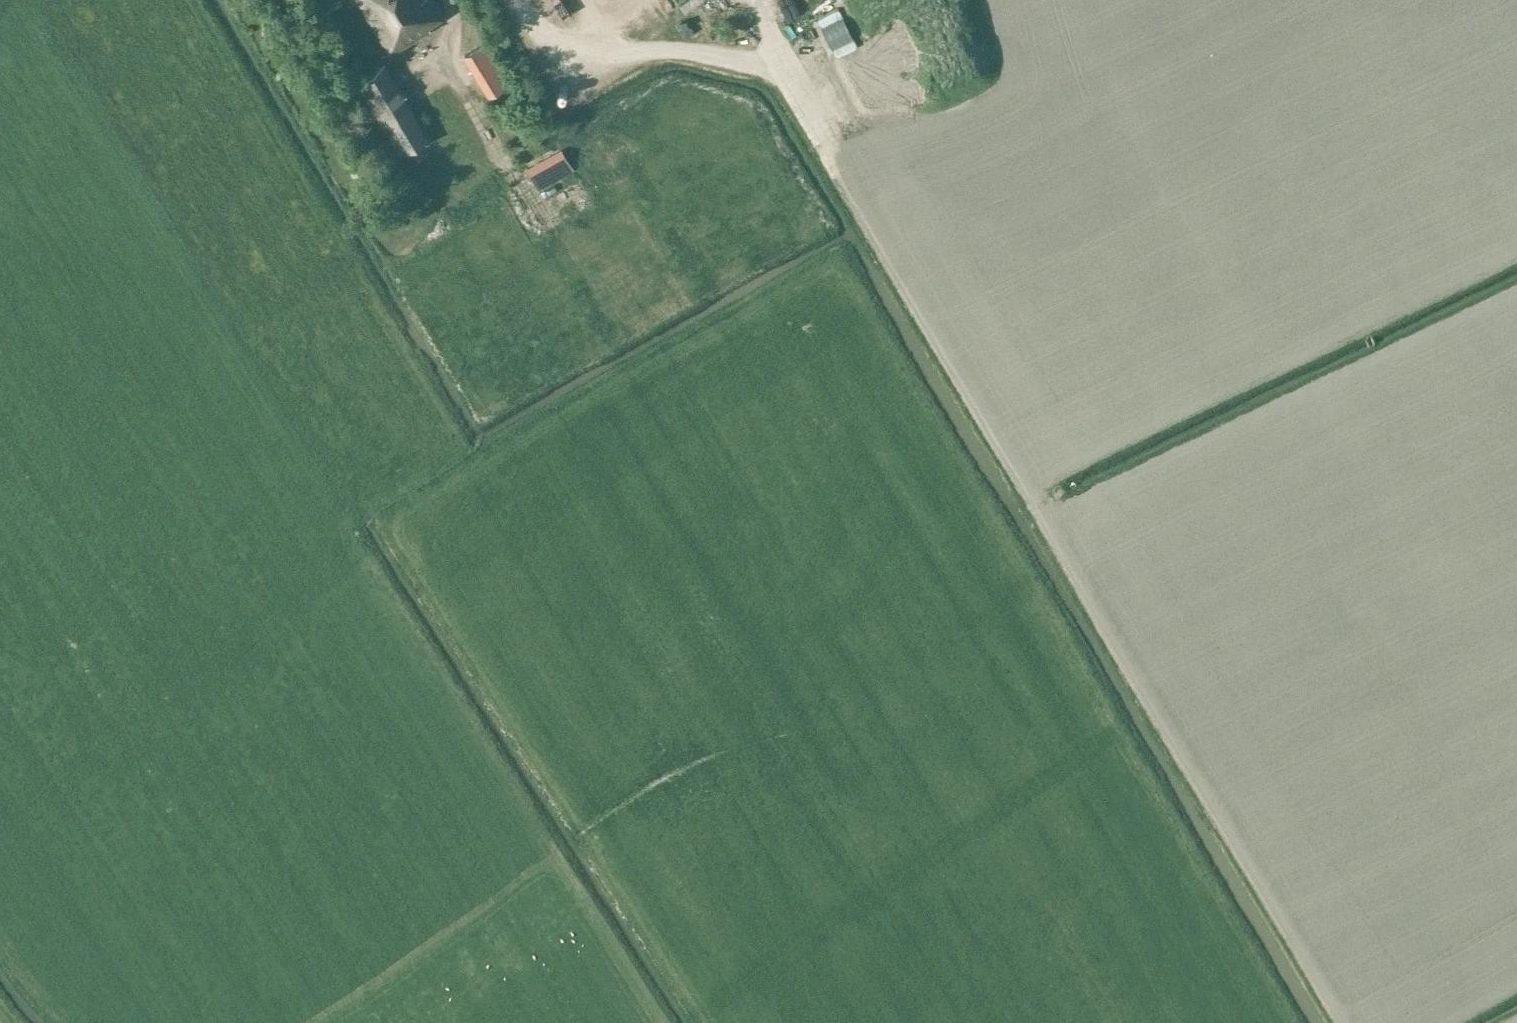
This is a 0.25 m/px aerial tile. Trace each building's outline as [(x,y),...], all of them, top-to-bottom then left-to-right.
[(390,53),(430,29),(428,25),(443,16),(433,0),(360,0),(390,53)] [(677,42),(705,28),(691,0),(656,0),(677,42)] [(552,84),(575,72),(539,4),(515,17),(552,84)] [(486,40),(462,55),(486,94),(510,79),(486,40)] [(377,68),(357,80),(401,154),(430,136),(410,104),(385,63),(377,68)] [(572,168),(559,146),(525,166),(538,188),(572,168)]
